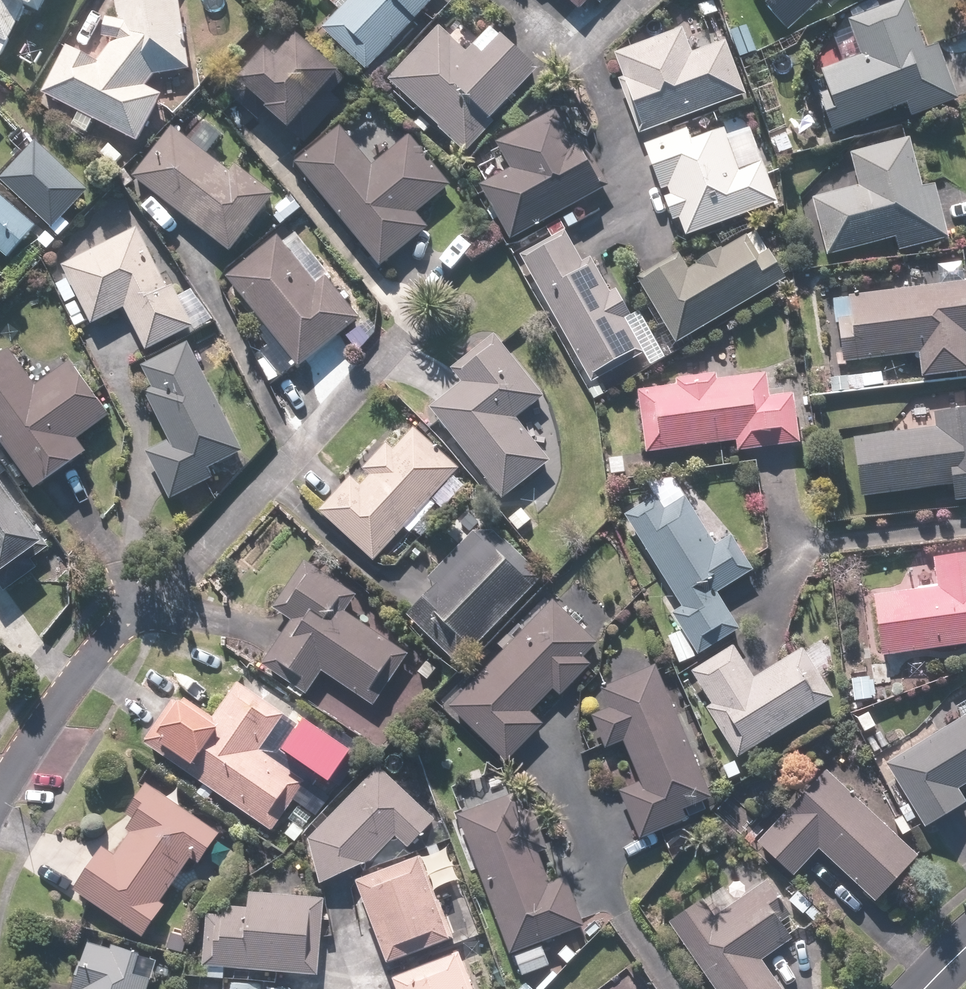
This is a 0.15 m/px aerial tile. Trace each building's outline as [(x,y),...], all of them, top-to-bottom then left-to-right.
[(8,54),(33,0),(0,0),(0,50),(8,54)] [(84,112),(78,123),(93,131),(99,119),(143,141),(167,92),(151,84),(158,73),(195,67),(183,0),(121,0),(121,15),(108,15),(110,38),(119,38),(107,59),(72,42),(47,93),(84,112)] [(329,24),(372,66),(436,0),(352,0),(329,24)] [(785,28),(818,0),(761,0),(785,28)] [(934,47),(919,52),(903,3),(869,14),(845,22),(858,62),(815,77),(824,105),(817,107),(826,133),(913,104),(917,115),(953,103),(934,47)] [(419,113),(426,105),(475,148),(545,67),(496,25),(475,50),(444,22),(395,78),(409,91),(402,98),(419,113)] [(697,50),(689,26),(619,50),(646,131),(749,96),(730,38),(697,50)] [(277,40),(251,73),(303,123),(353,71),(309,30),(288,51),(277,40)] [(516,167),(487,181),(518,239),(614,187),(585,134),(577,138),(561,109),(501,141),(516,167)] [(728,115),(651,142),(675,219),(686,215),(691,232),(784,203),(771,159),(744,168),(728,115)] [(235,166),(214,150),(224,135),(199,117),(189,132),(179,124),(139,174),(237,252),(285,191),(242,157),(235,166)] [(364,138),(364,139),(350,122),(302,159),(384,264),(434,225),(424,213),(455,183),(415,132),(381,160),(373,150),(375,150),(376,150),(377,150),(379,149),(380,149),(381,148),(383,147),(383,146),(384,145),(385,143),(385,142),(386,140),(386,139),(385,137),(385,136),(384,135),(384,133),(383,132),(382,131),(380,130),(379,130),(378,129),(376,129),(375,129),(373,129),(372,129),(371,130),(369,130),(368,131),(367,132),(366,133),(365,135),(365,136),(364,138)] [(863,185),(817,195),(832,254),(901,237),(904,249),(955,236),(942,181),(926,184),(914,136),(855,151),(863,185)] [(42,138),(5,176),(58,227),(95,189),(42,138)] [(0,186),(0,244),(16,257),(44,223),(0,186)] [(68,261),(86,295),(68,304),(75,316),(93,307),(100,321),(130,305),(153,348),(196,326),(218,315),(204,288),(182,300),(142,222),(68,261)] [(573,228),(527,255),(596,377),(648,348),(630,317),(638,313),(622,285),(616,289),(600,261),(594,264),(573,228)] [(791,279),(772,246),(762,228),(753,234),(696,266),(687,250),(642,275),(680,342),(791,279)] [(365,316),(330,272),(322,279),(281,233),(231,273),(303,365),(365,316)] [(853,293),(856,311),(848,312),(852,357),(927,350),(929,373),(965,369),(965,283),(853,293)] [(463,382),(434,404),(508,497),(554,459),(521,418),(550,394),(501,332),(453,370),(463,382)] [(175,436),(153,449),(178,496),(221,473),(217,466),(252,447),(194,340),(149,365),(161,386),(151,391),(175,436)] [(14,346),(0,357),(0,427),(44,486),(94,448),(85,436),(116,413),(76,359),(42,384),(14,346)] [(643,384),(644,386),(653,450),(740,437),(742,451),(809,441),(802,390),(776,394),(772,370),(724,377),(723,372),(680,379),(643,384)] [(859,432),(867,494),(960,481),(962,497),(965,497),(965,409),(939,412),(941,424),(859,432)] [(356,472),(325,504),(378,555),(460,470),(412,423),(406,429),(411,434),(398,447),(391,440),(368,464),(375,470),(365,481),(356,472)] [(651,479),(660,492),(631,511),(686,602),(677,608),(687,625),(667,636),(684,663),(703,652),(746,625),(725,590),(761,568),(737,530),(721,540),(693,493),(674,463),(651,479)] [(5,591),(38,567),(29,554),(48,540),(1,475),(0,476),(0,585),(5,591)] [(442,584),(411,609),(468,666),(553,581),(502,529),(479,528),(433,575),(442,584)] [(879,589),(887,653),(965,644),(965,549),(937,553),(941,583),(879,589)] [(364,593),(310,557),(278,602),(297,616),(267,658),(312,691),(327,670),(376,705),(414,652),(353,608),(364,593)] [(605,637),(558,596),(457,704),(515,758),(549,722),(537,711),(559,687),(565,693),(595,661),(589,655),(605,637)] [(761,675),(740,640),(691,670),(743,755),(840,695),(809,645),(761,675)] [(720,796),(662,662),(605,686),(614,706),(600,712),(614,745),(629,739),(646,779),(627,788),(647,835),(694,815),(691,809),(720,796)] [(186,703),(179,698),(149,741),(277,830),(312,780),(286,762),(306,734),(284,719),(287,714),(242,682),(219,714),(191,694),(186,703)] [(894,760),(932,824),(965,803),(965,790),(964,787),(965,786),(965,717),(894,760)] [(440,818),(385,762),(310,833),(326,884),(376,862),(397,837),(409,848),(440,818)] [(926,860),(836,765),(763,835),(800,874),(827,849),(879,904),(926,860)] [(224,832),(151,781),(126,816),(138,825),(119,852),(108,845),(80,884),(151,934),(172,905),(167,901),(198,858),(203,862),(224,832)] [(524,790),(464,812),(516,952),(546,941),(590,925),(572,877),(557,882),(545,851),(556,847),(540,806),(531,809),(524,790)] [(431,850),(364,877),(396,958),(463,931),(431,850)] [(676,919),(723,988),(791,988),(771,959),(802,937),(790,918),(798,913),(775,878),(719,916),(707,898),(676,919)] [(229,912),(213,911),(208,974),(228,976),(228,966),(325,973),(330,897),(256,892),(255,905),(230,904),(229,912)] [(118,940),(117,946),(92,938),(78,983),(87,986),(86,988),(152,988),(156,977),(142,973),(149,950),(118,940)] [(554,962),(546,941),(516,952),(524,974),(554,962)] [(401,974),(406,988),(483,988),(468,949),(401,974)]
